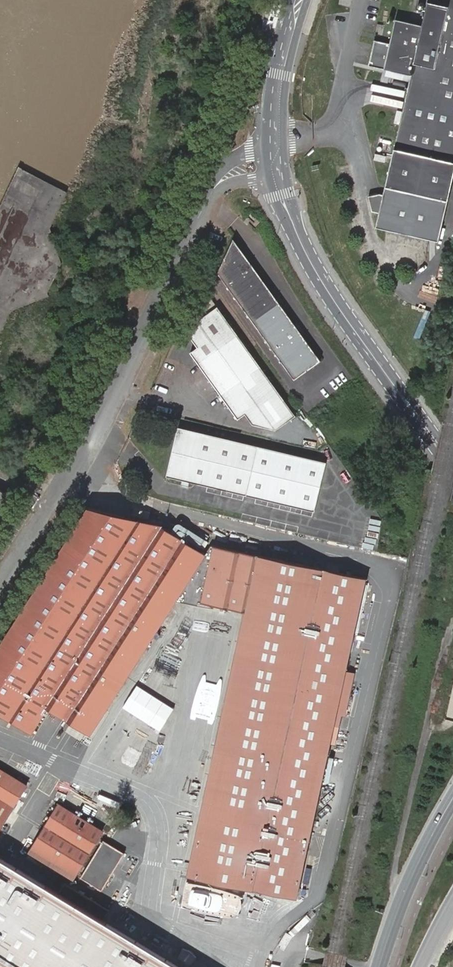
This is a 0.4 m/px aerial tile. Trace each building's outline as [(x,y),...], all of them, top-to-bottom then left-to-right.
[(452,182),(452,0),(426,0),(420,23),(393,17),(387,44),(375,41),(369,66),(411,76),(377,225),(440,239),(452,182)] [(234,237),(218,272),(294,378),(320,359),(234,237)] [(204,278),(200,286),(208,290),(212,282),(204,278)] [(296,416),(218,307),(197,321),(191,337),(197,348),(191,353),(238,420),(246,414),(253,425),(276,430),(296,416)] [(326,463),(178,427),(167,476),(182,480),(189,482),(315,512),(326,463)] [(164,527),(164,526),(88,508),(0,647),(0,711),(32,732),(37,724),(48,707),(90,734),(204,555),(163,529),(164,527)] [(351,651),(366,578),(215,546),(202,604),(246,614),(190,874),(230,882),(270,891),(290,895),(297,897),(299,887),(351,651)] [(205,579),(196,578),(196,586),(204,587),(205,579)] [(0,770),(0,828),(26,786),(0,770)] [(59,805),(33,848),(76,874),(102,831),(59,805)] [(125,862),(128,864),(135,854),(105,833),(79,876),(109,894),(125,869),(122,867),(125,862)] [(0,864),(0,966),(171,966),(0,864)]
